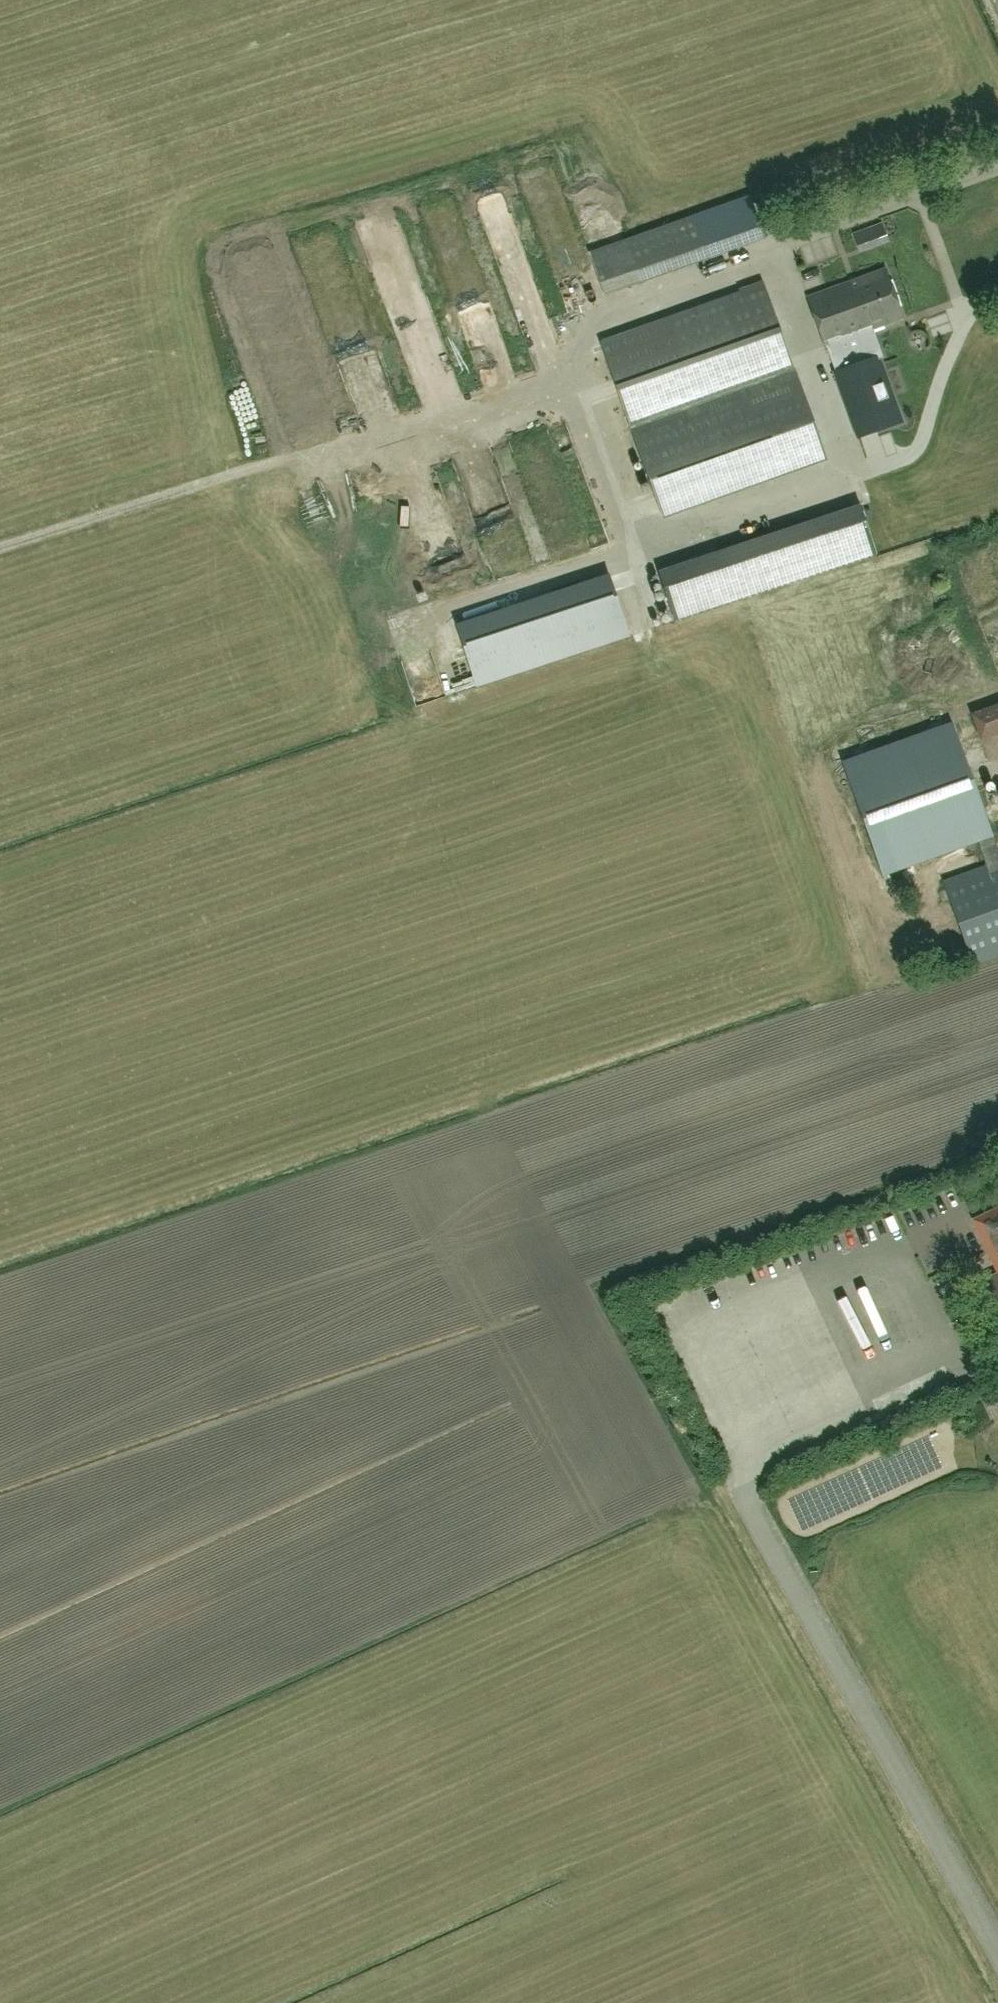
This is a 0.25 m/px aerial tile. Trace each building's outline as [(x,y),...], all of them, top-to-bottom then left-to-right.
[(729,202),(743,243),(765,236),(750,195),(729,202)] [(884,269),(808,296),(825,345),(902,318),(884,269)] [(825,460),(796,375),(762,283),(599,342),(633,433),(661,518),(825,460)] [(477,313),(487,338),(503,332),(493,307),(477,313)] [(901,420),(896,407),(878,356),(867,360),(857,334),(827,345),(836,371),(835,372),(858,436),(882,427),(901,420)] [(812,575),(876,553),(860,503),(795,524),(812,575)] [(457,625),(477,685),(628,635),(608,575),(457,625)] [(881,589),(865,595),(869,606),(885,600),(881,589)] [(997,859),(997,852),(952,722),(841,761),(882,876),(978,842),(985,864),(997,859)] [(990,755),(997,754),(997,732),(987,733),(990,755)] [(943,880),(973,963),(997,954),(997,859),(985,864),(943,880)] [(973,1219),(997,1273),(997,1208),(973,1219)] [(864,1245),(877,1242),(874,1227),(861,1230),(864,1245)]
